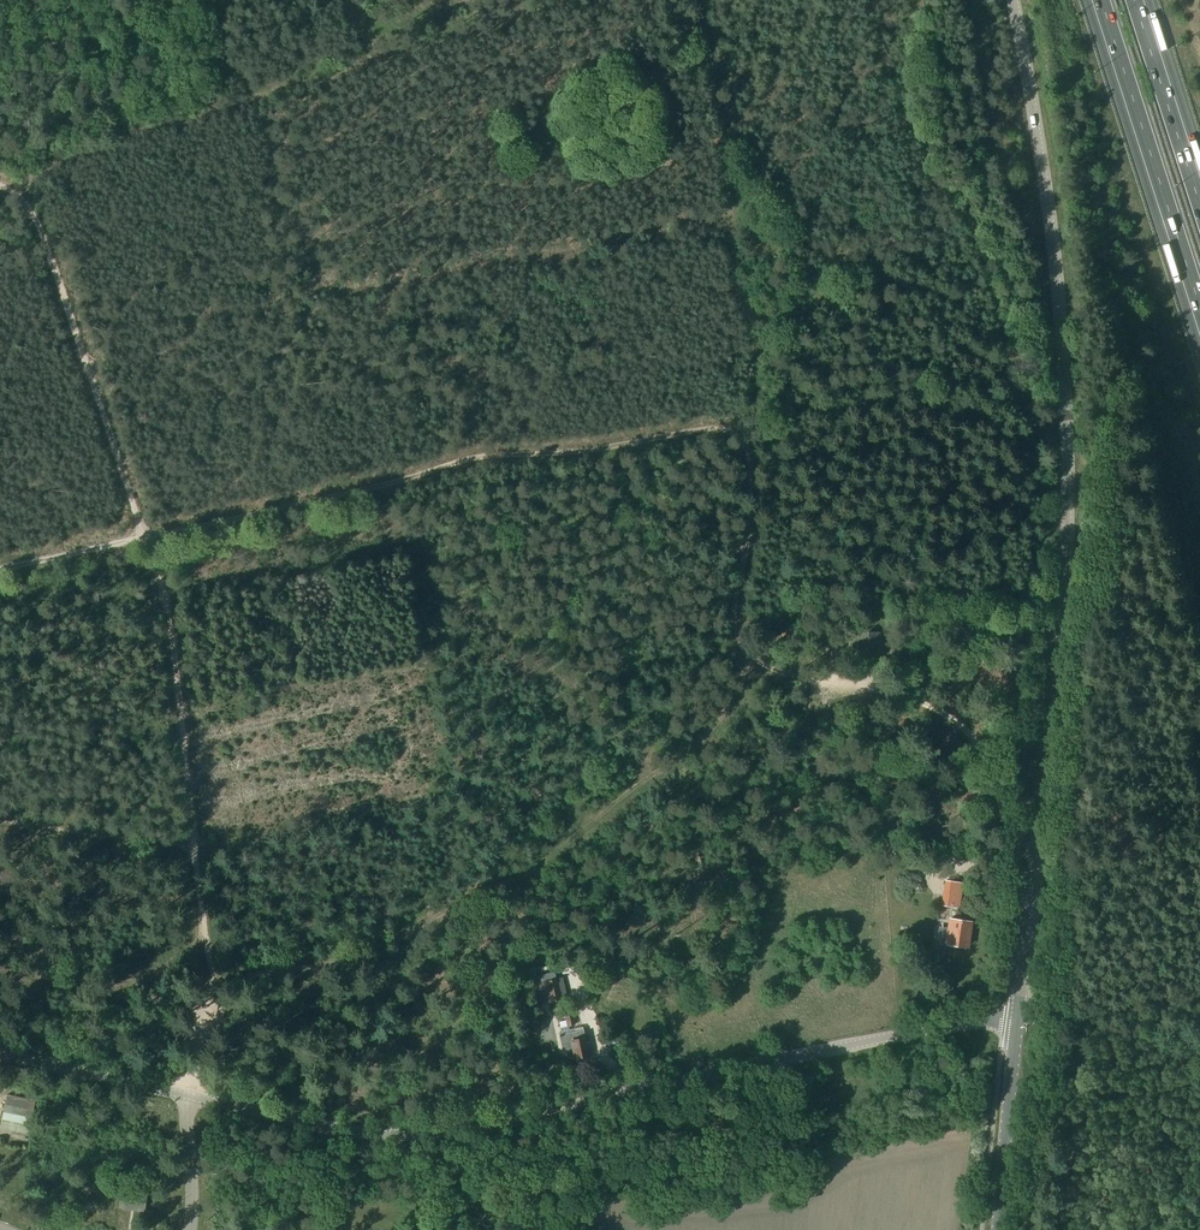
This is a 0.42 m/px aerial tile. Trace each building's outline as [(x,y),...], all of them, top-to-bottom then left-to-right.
[(962,884),(955,883),(946,881),(943,905),(959,908),(962,884)] [(972,922),(951,919),(947,944),(969,947),(972,922)] [(527,986),(536,984),(540,1004),(562,1000),(558,979),(539,983),(535,967),(524,969),(527,986)] [(567,1027),(575,1025),(573,1015),(565,1017),(567,1027)] [(549,1042),(557,1037),(553,1029),(544,1034),(549,1042)] [(583,1030),(569,1033),(559,1035),(563,1052),(573,1050),(574,1058),(589,1055),(585,1038),(584,1038),(583,1030)] [(624,1047),(612,1039),(609,1045),(621,1052),(624,1047)] [(33,1110),(12,1106),(5,1104),(2,1119),(9,1120),(30,1125),(33,1110)] [(80,1208),(90,1207),(89,1197),(79,1198),(80,1208)] [(503,1225),(517,1222),(516,1213),(502,1216),(503,1225)]
